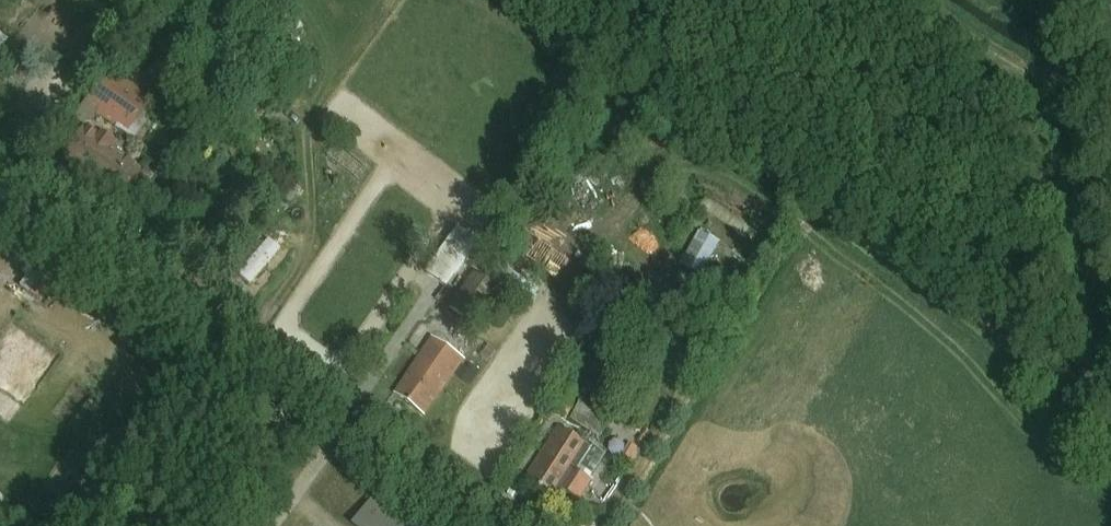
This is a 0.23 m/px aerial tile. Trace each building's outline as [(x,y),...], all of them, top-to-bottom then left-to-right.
[(110,68),(73,119),(84,127),(85,125),(86,126),(96,112),(134,140),(160,104),(110,68)] [(130,202),(143,184),(149,188),(156,178),(144,170),(138,165),(114,148),(117,143),(100,130),(97,134),(86,126),(85,125),(84,127),(83,128),(60,159),(91,181),(92,180),(110,192),(112,189),(130,202)] [(448,289),(480,243),(459,228),(426,273),(448,289)] [(721,242),(700,231),(681,266),(702,277),(721,242)] [(477,275),(451,310),(473,327),(499,291),(477,275)] [(2,497),(100,344),(28,299),(0,343),(0,496),(2,497)] [(431,416),(469,360),(437,338),(403,388),(408,392),(404,398),(431,416)] [(585,395),(565,382),(549,405),(569,418),(585,395)] [(586,397),(573,419),(604,439),(618,418),(586,397)] [(584,499),(596,480),(581,470),(595,449),(562,428),(530,479),(554,494),(557,488),(566,494),(569,489),(584,499)] [(644,449),(634,443),(624,458),(634,464),(644,449)] [(426,523),(375,493),(355,525),(424,525),(426,523)]
